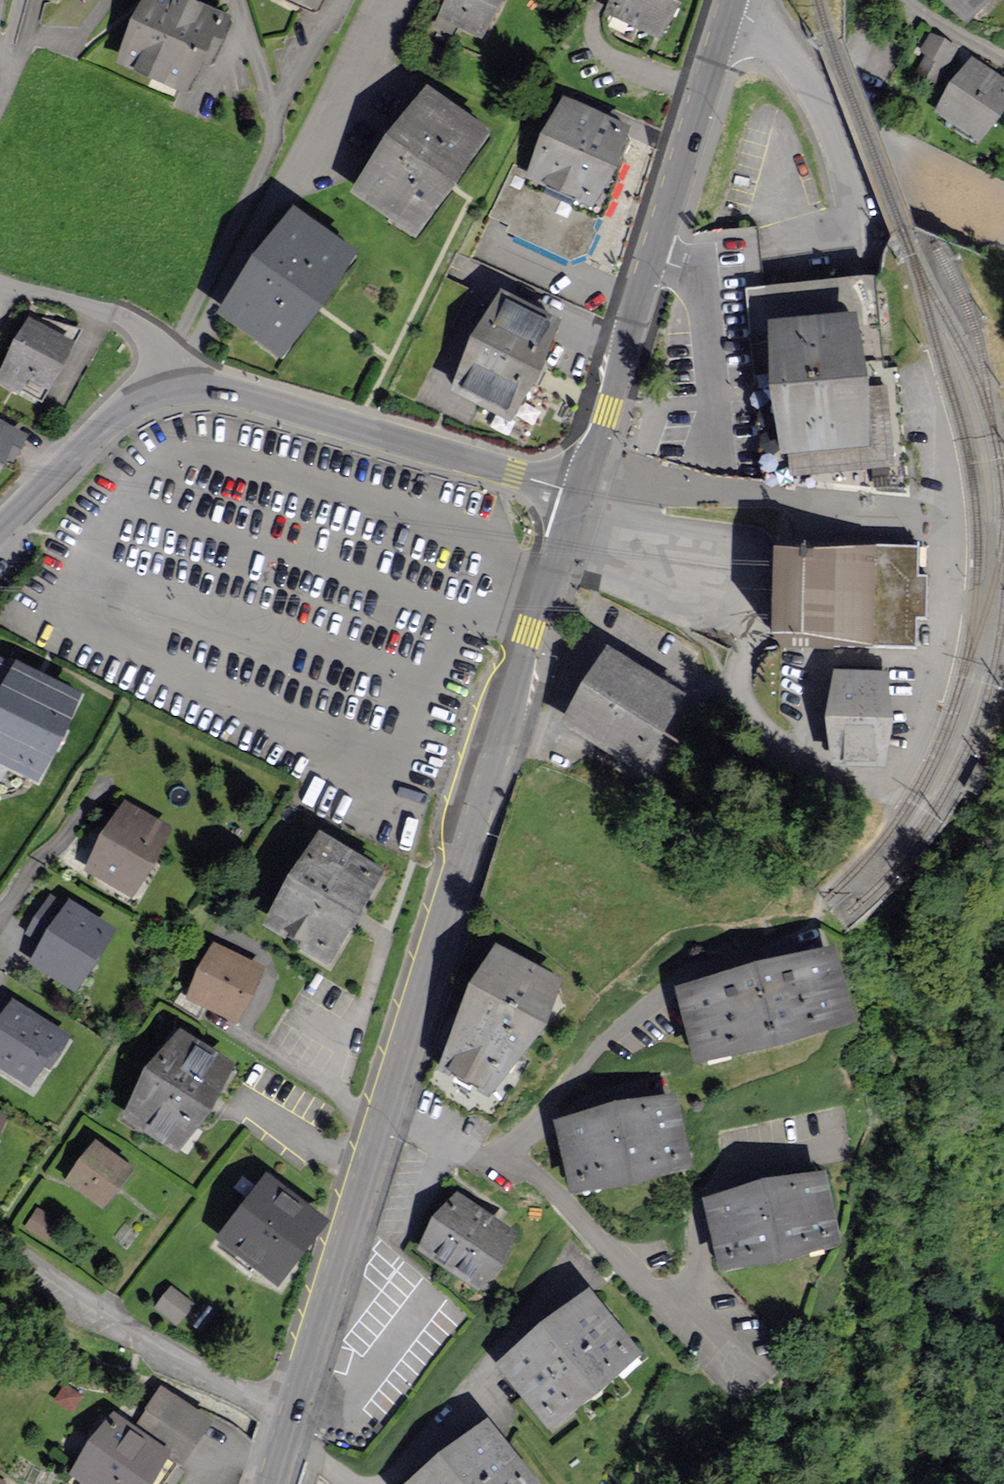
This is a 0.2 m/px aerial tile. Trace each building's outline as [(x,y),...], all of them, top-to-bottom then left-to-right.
[(237,25),(177,0),(146,0),(117,68),(199,102),(215,64),(220,66),(237,25)] [(320,21),(330,0),(274,0),(320,21)] [(434,12),(484,38),(504,0),(440,0),(434,12)] [(604,8),(662,35),(678,0),(608,0),(604,8)] [(970,18),(987,0),(951,0),(970,18)] [(964,50),(928,27),(917,45),(924,50),(914,65),(942,84),(964,50)] [(968,53),(933,107),(986,141),(1003,114),(1003,76),(968,53)] [(486,128),(428,85),(352,188),(410,231),(486,128)] [(527,175),(594,205),(631,124),(564,94),(527,175)] [(518,190),(503,226),(579,259),(594,223),(518,190)] [(355,244),(295,201),(220,305),(281,348),(355,244)] [(563,319),(498,288),(452,385),(516,416),(563,319)] [(877,442),(861,294),(763,305),(779,453),(877,442)] [(28,317),(0,370),(0,384),(22,396),(30,380),(52,392),(78,343),(28,317)] [(0,420),(0,470),(22,433),(0,420)] [(917,546),(769,545),(769,640),(917,641),(917,602),(929,602),(929,566),(917,566),(917,546)] [(683,692),(602,645),(556,722),(637,769),(683,692)] [(40,778),(82,688),(14,657),(12,661),(0,656),(0,760),(40,778)] [(893,750),(890,667),(832,669),(835,752),(893,750)] [(172,827),(121,798),(81,870),(132,899),(172,827)] [(385,865),(311,822),(255,919),(329,961),(385,865)] [(115,926),(67,896),(64,901),(49,892),(24,933),(39,942),(29,959),(76,988),(115,926)] [(264,966),(208,940),(181,996),(236,1023),(264,966)] [(432,1065),(492,1094),(550,1023),(572,979),(493,941),(432,1065)] [(857,1016),(839,948),(678,990),(696,1059),(857,1016)] [(7,998),(0,1009),(0,1070),(28,1088),(44,1064),(51,1068),(70,1038),(7,998)] [(235,1059),(176,1023),(120,1113),(178,1149),(235,1059)] [(690,1162),(674,1098),(560,1127),(576,1190),(690,1162)] [(134,1166),(95,1138),(65,1180),(104,1208),(134,1166)] [(330,1219),(261,1170),(212,1239),(280,1288),(330,1219)] [(842,1239),(825,1171),(706,1201),(723,1268),(842,1239)] [(528,1234),(456,1188),(417,1249),(488,1295),(528,1234)] [(60,1221),(36,1207),(25,1227),(48,1240),(60,1221)] [(651,1357),(595,1286),(496,1364),(552,1435),(651,1357)] [(201,1307),(178,1290),(161,1312),(185,1329),(201,1307)] [(160,1383),(132,1422),(113,1409),(66,1475),(79,1483),(154,1483),(173,1457),(182,1464),(213,1420),(160,1383)] [(487,1414),(401,1483),(539,1483),(542,1481),(487,1414)]
